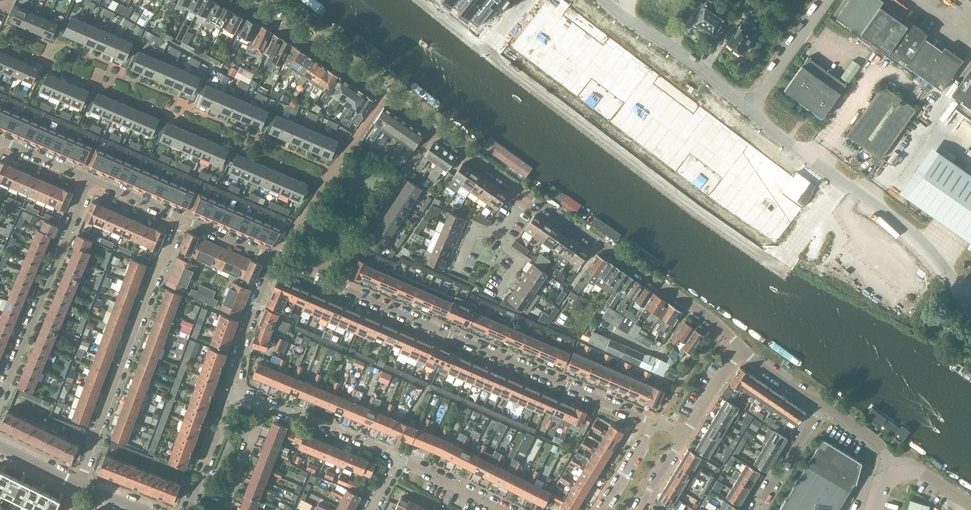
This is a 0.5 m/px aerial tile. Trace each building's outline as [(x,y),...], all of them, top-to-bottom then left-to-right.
[(113,0),(112,0),(108,7),(115,10),(119,3),(113,0)] [(170,1),(166,7),(176,13),(180,7),(176,4),(174,2),(176,0),(169,0),(170,1)] [(189,8),(188,8),(197,13),(203,0),(192,0),(189,8)] [(214,0),(203,0),(197,13),(206,18),(215,0),(214,0)] [(224,6),(215,0),(206,18),(216,23),(224,7),(224,6)] [(318,0),(301,0),(323,17),(329,9),(318,0)] [(452,4),(454,1),(460,7),(458,9),(468,17),(470,14),(479,21),(493,3),(496,5),(500,0),(447,0),(452,4)] [(511,49),(518,54),(520,53),(569,90),(568,92),(575,97),(577,95),(627,134),(626,135),(633,140),(634,139),(667,165),(666,166),(673,172),(675,170),(709,196),(709,197),(715,202),(716,201),(726,208),(725,209),(732,214),(733,213),(776,242),(779,237),(782,240),(794,225),(791,221),(801,208),(806,211),(809,207),(812,203),(815,198),(817,196),(817,195),(818,194),(819,193),(819,192),(819,191),(818,190),(818,189),(817,188),(817,187),(815,186),(799,173),(799,174),(795,171),(792,176),(569,6),(572,3),(571,2),(571,0),(546,0),(544,3),(541,2),(538,5),(540,8),(511,46),(512,47),(511,49)] [(667,10),(679,18),(691,0),(674,0),(667,10)] [(748,12),(755,0),(747,0),(742,9),(748,12)] [(905,65),(941,91),(963,60),(945,47),(942,51),(924,38),(927,35),(927,34),(925,32),(922,29),(919,27),(916,25),(913,23),(909,22),(909,23),(907,26),(880,6),(883,1),(881,0),(849,0),(837,17),(888,53),(890,50),(907,62),(905,65)] [(711,8),(705,4),(694,21),(697,23),(696,25),(703,30),(713,14),(709,11),(711,8)] [(28,11),(18,6),(11,21),(22,26),(28,11)] [(134,9),(127,6),(122,14),(129,18),(134,9)] [(233,12),(224,7),(216,23),(225,28),(233,12)] [(140,14),(135,10),(130,19),(136,22),(140,14)] [(22,26),(32,30),(38,15),(28,11),(22,26)] [(243,17),(233,12),(225,28),(225,29),(235,34),(243,17)] [(713,14),(703,30),(710,34),(711,33),(715,35),(727,18),(721,14),(718,17),(713,14)] [(32,30),(42,34),(48,19),(38,15),(32,30)] [(65,34),(75,39),(83,22),(72,18),(65,34)] [(48,19),(42,34),(52,39),(58,23),(48,19)] [(251,42),(251,41),(256,32),(259,25),(258,24),(256,25),(256,23),(247,19),(242,30),(240,33),(238,32),(237,36),(235,39),(233,45),(237,48),(240,41),(249,46),(251,42)] [(733,50),(741,56),(744,51),(746,53),(750,47),(747,46),(756,34),(747,28),(750,23),(745,20),(735,35),(734,34),(727,45),(733,49),(733,50)] [(75,39),(85,43),(93,26),(83,22),(75,39)] [(262,53),(272,32),(261,25),(257,33),(253,43),(251,42),(249,46),(247,51),(252,53),(253,49),(262,53)] [(85,43),(95,47),(102,30),(93,26),(85,43)] [(95,47),(105,52),(112,35),(102,30),(95,47)] [(282,39),(274,34),(267,49),(272,51),(270,57),(273,59),(282,39)] [(105,52),(115,56),(122,39),(112,35),(105,52)] [(361,37),(356,43),(382,63),(386,57),(361,37)] [(122,39),(115,56),(125,60),(133,43),(122,39)] [(291,44),(282,39),(273,59),(269,68),(273,70),(276,64),(281,66),(291,44)] [(283,72),(286,74),(290,67),(300,50),(293,46),(284,63),(287,65),(283,72)] [(290,67),(286,74),(289,76),(293,69),(297,72),(307,55),(300,50),(290,67)] [(3,71),(10,55),(0,51),(0,69),(3,71)] [(143,74),(150,57),(140,52),(133,69),(143,74)] [(3,71),(13,75),(20,59),(10,55),(3,71)] [(307,55),(297,72),(300,74),(295,80),(299,82),(303,76),(314,59),(307,55)] [(153,78),(160,61),(150,57),(143,74),(153,78)] [(801,67),(784,90),(822,117),(839,94),(839,95),(846,85),(808,57),(801,67)] [(30,64),(20,59),(13,75),(23,79),(30,64)] [(307,78),(310,81),(320,64),(314,59),(303,76),(299,82),(302,85),(307,78)] [(153,78),(163,82),(170,65),(160,61),(153,78)] [(40,68),(30,64),(23,79),(33,83),(40,68)] [(309,89),(312,91),(316,85),(327,68),(320,64),(310,81),(313,83),(309,89)] [(180,69),(170,65),(163,82),(173,86),(180,69)] [(231,68),(228,74),(234,77),(237,69),(233,68),(231,68)] [(320,87),(324,90),(333,73),(327,68),(316,85),(312,91),(315,94),(320,87)] [(951,96),(970,109),(970,107),(970,68),(951,96)] [(173,86),(183,90),(190,73),(180,69),(173,86)] [(190,73),(183,90),(193,95),(201,78),(190,73)] [(327,102),(331,95),(340,77),(333,73),(324,90),(326,92),(321,98),(327,102)] [(41,91),(51,95),(59,78),(48,74),(41,91)] [(331,102),(334,104),(347,82),(340,77),(331,95),(334,97),(331,102)] [(69,82),(59,78),(51,95),(61,99),(69,82)] [(61,99),(71,104),(79,87),(69,82),(61,99)] [(340,102),(343,104),(354,87),(347,82),(334,104),(338,106),(340,102)] [(847,135),(880,159),(916,109),(883,85),(847,135)] [(201,103),(211,107),(219,90),(208,86),(201,103)] [(79,87),(71,104),(82,108),(89,91),(79,87)] [(361,91),(354,87),(343,104),(348,107),(347,106),(344,111),(347,113),(361,91)] [(281,93),(272,89),(270,95),(279,99),(281,93)] [(211,107),(221,112),(228,95),(219,90),(211,107)] [(368,96),(361,91),(347,113),(350,115),(353,110),(357,113),(368,96)] [(92,110),(102,114),(110,97),(99,93),(92,110)] [(221,112),(231,116),(238,99),(228,95),(221,112)] [(9,96),(7,100),(16,104),(18,100),(9,96)] [(368,96),(357,113),(360,115),(357,120),(360,122),(374,102),(374,100),(368,96)] [(102,114),(112,118),(119,101),(110,97),(102,114)] [(231,116),(241,120),(248,103),(238,99),(231,116)] [(18,100),(16,104),(25,108),(27,104),(18,100)] [(112,118),(122,123),(129,106),(119,101),(112,118)] [(241,120),(251,124),(258,107),(248,103),(241,120)] [(315,103),(314,104),(311,110),(319,113),(321,109),(322,108),(315,103)] [(27,104),(25,108),(34,112),(36,108),(27,104)] [(122,123),(132,127),(139,110),(129,106),(122,123)] [(258,107),(251,124),(261,129),(269,112),(258,107)] [(12,112),(3,108),(0,116),(0,129),(4,131),(12,112)] [(36,108),(34,112),(43,116),(45,112),(36,108)] [(374,133),(370,138),(374,141),(378,135),(382,129),(392,113),(385,108),(374,124),(378,127),(374,133)] [(142,131),(150,115),(139,110),(132,127),(142,131)] [(13,135),(21,116),(12,112),(4,131),(13,135)] [(45,112),(43,116),(52,120),(54,116),(45,112)] [(382,138),(379,143),(382,145),(385,141),(389,134),(400,118),(392,113),(382,129),(386,132),(382,138)] [(160,119),(150,115),(142,131),(152,136),(160,119)] [(277,115),(270,132),(280,136),(288,120),(277,115)] [(23,139),(31,120),(21,116),(13,135),(23,139)] [(54,116),(52,120),(61,124),(63,120),(54,116)] [(390,143),(387,147),(391,149),(393,146),(397,140),(408,124),(400,118),(389,134),(394,137),(390,143)] [(32,143),(40,124),(31,120),(23,139),(32,143)] [(63,120),(61,124),(71,128),(72,124),(63,120)] [(288,120),(280,136),(290,141),(297,124),(288,120)] [(168,123),(161,140),(171,144),(179,127),(168,123)] [(41,147),(49,128),(40,124),(32,143),(41,147)] [(72,124),(71,128),(80,132),(82,128),(72,124)] [(297,124),(290,141),(300,145),(307,128),(297,124)] [(398,149),(395,152),(399,155),(401,151),(405,145),(416,129),(408,124),(397,140),(402,143),(398,149)] [(179,127),(171,144),(181,149),(188,132),(179,127)] [(50,151),(58,132),(49,128),(41,147),(50,151)] [(82,128),(80,132),(89,136),(91,132),(82,128)] [(307,128),(300,145),(310,149),(317,132),(307,128)] [(406,154),(403,158),(406,161),(424,135),(416,129),(405,145),(410,148),(406,154)] [(59,154),(67,136),(58,132),(50,151),(59,154)] [(91,132),(89,136),(98,140),(100,136),(91,132)] [(188,132),(181,149),(191,153),(198,136),(188,132)] [(317,132),(310,149),(320,153),(327,137),(317,132)] [(68,158),(76,140),(67,136),(59,154),(68,158)] [(198,136),(191,153),(201,157),(208,140),(198,136)] [(102,137),(100,141),(109,145),(111,141),(102,137)] [(327,137),(320,153),(331,158),(338,141),(327,137)] [(534,168),(492,139),(484,149),(527,179),(534,168)] [(77,162),(85,144),(76,140),(68,158),(77,162)] [(208,140),(201,157),(211,161),(218,144),(208,140)] [(111,141),(109,145),(118,149),(120,145),(111,141)] [(420,172),(429,158),(433,161),(442,147),(436,142),(433,143),(425,155),(416,169),(420,172)] [(95,148),(85,144),(77,162),(85,166),(88,164),(95,148)] [(218,144),(211,161),(222,166),(229,149),(218,144)] [(120,145),(118,149),(127,153),(129,149),(120,145)] [(431,179),(440,166),(450,152),(442,147),(433,161),(436,163),(427,177),(431,179)] [(89,165),(90,168),(98,171),(106,153),(96,149),(89,165)] [(129,149),(127,153),(137,157),(138,152),(129,149)] [(138,152),(137,157),(146,161),(148,156),(138,152)] [(448,171),(457,157),(450,152),(440,166),(431,179),(435,182),(444,169),(448,171)] [(106,153),(98,171),(107,175),(115,157),(106,153)] [(908,197),(970,241),(970,176),(939,153),(908,197)] [(237,154),(230,171),(240,175),(248,158),(237,154)] [(148,156),(146,161),(155,165),(157,160),(148,156)] [(115,157),(107,175),(116,179),(124,161),(115,157)] [(248,158),(240,175),(250,180),(258,163),(248,158)] [(157,160),(155,165),(164,169),(166,164),(157,160)] [(124,161),(116,179),(125,183),(133,165),(124,161)] [(8,165),(0,162),(0,182),(1,182),(8,165)] [(258,163),(250,180),(260,184),(268,167),(258,163)] [(166,164),(164,169),(173,173),(175,168),(166,164)] [(456,193),(461,185),(472,170),(462,164),(454,175),(449,172),(442,183),(456,193)] [(17,169),(8,165),(1,182),(10,186),(17,169)] [(133,165),(125,183),(134,187),(142,169),(133,165)] [(268,167),(260,184),(270,188),(278,171),(268,167)] [(175,168),(173,173),(182,177),(184,172),(175,168)] [(19,190),(27,173),(17,169),(10,186),(19,190)] [(142,169),(134,187),(144,191),(152,173),(142,169)] [(461,185),(470,191),(480,176),(472,170),(461,185)] [(278,171),(270,188),(280,192),(287,175),(278,171)] [(184,172),(182,177),(192,181),(194,176),(184,172)] [(19,190),(28,194),(36,177),(27,173),(19,190)] [(152,173),(144,191),(153,195),(161,177),(152,173)] [(287,175),(280,192),(290,197),(297,180),(287,175)] [(194,176),(192,181),(201,185),(203,180),(194,176)] [(470,191),(479,197),(489,183),(480,176),(470,191)] [(28,194),(37,198),(45,181),(36,177),(28,194)] [(161,177),(153,195),(162,199),(170,181),(161,177)] [(585,208),(544,179),(538,187),(579,216),(585,208)] [(297,180),(290,197),(301,201),(308,184),(297,180)] [(408,180),(402,189),(416,198),(422,189),(408,180)] [(37,198),(47,202),(54,185),(45,181),(37,198)] [(170,181),(162,199),(171,203),(179,185),(170,181)] [(204,181),(203,185),(212,189),(214,185),(204,181)] [(479,197),(488,204),(498,189),(489,183),(479,197)] [(47,202),(56,206),(63,189),(54,185),(47,202)] [(179,185),(171,203),(180,207),(188,189),(179,185)] [(214,185),(212,189),(221,193),(223,189),(214,185)] [(63,189),(56,206),(65,210),(73,193),(63,189)] [(188,189),(180,207),(188,210),(190,209),(198,193),(188,189)] [(223,189),(221,193),(230,197),(232,193),(223,189)] [(402,189),(396,198),(410,207),(416,198),(402,189)] [(498,189),(488,204),(497,210),(507,195),(498,189)] [(192,210),(193,213),(201,216),(209,198),(199,193),(192,210)] [(232,193),(230,197),(239,201),(241,197),(232,193)] [(424,203),(427,206),(432,199),(429,196),(424,203)] [(241,197),(239,201),(249,205),(250,201),(241,197)] [(209,198),(201,216),(210,220),(218,201),(209,198)] [(396,198),(390,207),(404,216),(410,207),(396,198)] [(84,218),(94,223),(101,205),(92,201),(84,218)] [(218,201),(210,220),(219,224),(227,205),(218,201)] [(250,201),(249,205),(258,209),(260,205),(250,201)] [(427,206),(424,203),(419,210),(423,213),(427,206)] [(94,223),(103,226),(111,209),(101,205),(94,223)] [(227,205),(219,224),(228,228),(236,209),(227,205)] [(260,205),(258,209),(267,213),(269,209),(260,205)] [(390,207),(384,216),(398,225),(404,216),(390,207)] [(111,209),(103,226),(112,230),(120,213),(111,209)] [(236,209),(228,228),(237,232),(245,213),(236,209)] [(269,209),(267,213),(276,217),(278,213),(269,209)] [(112,230),(121,234),(129,217),(120,213),(112,230)] [(245,213),(237,232),(247,236),(254,217),(245,213)] [(278,213),(276,217),(285,221),(287,217),(278,213)] [(450,213),(445,223),(461,230),(466,220),(450,213)] [(412,221),(415,223),(420,217),(417,214),(412,221)] [(479,215),(477,221),(489,226),(491,221),(479,215)] [(525,229),(534,236),(544,221),(535,215),(525,229)] [(384,216),(379,225),(392,234),(398,225),(384,216)] [(121,234),(131,238),(138,221),(129,217),(121,234)] [(254,217),(247,236),(256,240),(264,221),(254,217)] [(45,221),(41,231),(51,235),(54,237),(58,226),(45,221)] [(131,238),(140,242),(147,225),(138,221),(131,238)] [(264,221),(256,240),(265,244),(273,225),(264,221)] [(415,223),(412,221),(407,228),(410,230),(415,223)] [(534,236),(543,242),(553,227),(544,221),(534,236)] [(445,223),(441,233),(457,240),(461,230),(445,223)] [(140,242),(149,246),(156,229),(147,225),(140,242)] [(273,225),(265,244),(272,247),(275,246),(286,231),(273,225)] [(392,234),(379,225),(373,234),(387,243),(392,234)] [(543,242),(552,248),(562,234),(553,227),(543,242)] [(156,229),(149,246),(158,251),(166,233),(156,229)] [(38,230),(34,240),(47,245),(51,235),(41,231),(38,230)] [(190,256),(199,237),(188,232),(180,249),(191,254),(190,255),(190,256)] [(400,239),(403,241),(408,234),(404,232),(400,239)] [(437,243),(453,250),(457,240),(441,233),(437,243)] [(387,243),(373,234),(366,243),(380,252),(387,243)] [(552,248),(560,254),(571,240),(562,234),(552,248)] [(73,246),(76,247),(87,252),(88,251),(92,241),(78,235),(73,246)] [(190,256),(204,261),(211,244),(210,244),(209,241),(207,242),(198,239),(199,237),(190,256)] [(403,241),(400,239),(395,246),(398,248),(403,241)] [(34,240),(29,250),(42,256),(47,245),(34,240)] [(511,245),(522,253),(526,247),(515,240),(511,245)] [(566,264),(569,261),(579,246),(571,240),(560,254),(558,258),(566,264)] [(453,250),(437,243),(432,253),(449,260),(453,250)] [(204,261),(217,267),(224,250),(216,246),(215,244),(213,245),(211,244),(204,261)] [(579,246),(569,261),(578,267),(589,252),(579,246)] [(76,247),(72,258),(86,264),(90,253),(88,251),(87,252),(76,247)] [(400,252),(404,255),(404,254),(409,256),(411,251),(404,247),(400,252)] [(29,250),(25,260),(38,266),(42,256),(29,250)] [(217,267),(230,273),(237,256),(236,255),(235,253),(233,254),(224,250),(217,267)] [(449,260),(432,253),(426,250),(423,255),(430,258),(428,263),(444,270),(449,260)] [(597,254),(595,257),(587,269),(590,271),(583,282),(579,280),(573,289),(577,292),(579,293),(585,284),(588,280),(593,273),(603,258),(597,254)] [(230,273),(243,279),(251,260),(250,261),(242,258),(241,255),(239,256),(237,256),(230,273)] [(381,255),(379,259),(388,263),(390,259),(381,255)] [(174,270),(173,271),(190,279),(196,265),(190,262),(187,261),(183,260),(177,257),(177,258),(179,258),(175,267),(173,268),(174,270)] [(86,264),(72,258),(67,268),(81,274),(86,264)] [(595,284),(599,277),(600,276),(610,262),(603,258),(593,273),(588,280),(585,284),(588,285),(590,282),(594,285),(595,284)] [(128,270),(143,275),(147,264),(132,259),(128,270)] [(359,259),(352,275),(361,279),(367,265),(368,263),(361,260),(359,259)] [(25,260),(21,270),(34,276),(38,266),(25,260)] [(251,260),(243,279),(244,279),(244,277),(255,282),(262,264),(251,260)] [(595,284),(602,288),(607,281),(616,267),(610,262),(600,276),(599,277),(595,284)] [(683,277),(664,263),(660,269),(679,283),(683,277)] [(533,264),(526,273),(541,283),(547,274),(533,264)] [(367,265),(361,279),(369,282),(375,269),(367,265)] [(613,285),(623,272),(616,267),(607,281),(602,287),(606,290),(608,287),(611,289),(613,285)] [(67,268),(63,279),(77,285),(81,274),(67,268)] [(375,269),(369,282),(378,286),(384,273),(375,269)] [(17,281),(30,286),(34,276),(21,270),(17,281)] [(124,281),(139,286),(143,275),(128,270),(124,281)] [(190,279),(173,271),(173,273),(170,274),(171,276),(168,284),(166,284),(185,292),(190,279)] [(393,276),(387,290),(395,294),(401,280),(403,275),(394,272),(392,276),(393,276)] [(612,294),(606,304),(609,306),(616,295),(620,290),(629,276),(623,272),(613,285),(611,289),(609,292),(612,294)] [(384,273),(378,286),(387,290),(393,276),(392,276),(384,273)] [(526,273),(520,282),(535,292),(541,283),(526,273)] [(287,298),(295,279),(284,274),(281,275),(280,279),(279,278),(278,280),(276,280),(272,289),(273,289),(266,306),(280,311),(283,303),(281,295),(287,298)] [(403,275),(395,294),(404,297),(412,279),(403,275)] [(620,297),(623,299),(626,295),(636,281),(629,276),(620,290),(616,295),(615,296),(610,306),(613,308),(620,297)] [(77,285),(63,279),(58,290),(73,296),(77,285)] [(296,302),(302,288),(299,287),(301,284),(300,281),(295,279),(287,298),(296,302)] [(412,279),(404,297),(413,301),(420,283),(412,279)] [(17,281),(13,291),(25,296),(30,286),(17,281)] [(120,291),(135,297),(139,286),(124,281),(120,291)] [(633,300),(643,286),(636,281),(626,295),(623,299),(621,303),(616,309),(625,315),(628,311),(624,308),(627,304),(625,302),(629,297),(633,300)] [(227,296),(244,303),(244,302),(247,301),(246,298),(249,290),(251,291),(251,290),(245,287),(242,286),(239,285),(232,282),(227,296)] [(540,295),(535,292),(520,282),(514,291),(533,304),(540,295)] [(420,283),(413,301),(421,305),(429,287),(420,283)] [(462,283),(460,287),(469,291),(471,287),(462,283)] [(429,287),(421,305),(430,309),(436,295),(438,290),(429,287)] [(635,301),(642,305),(636,316),(628,311),(625,315),(624,316),(630,319),(629,320),(634,323),(636,323),(639,318),(640,315),(645,307),(654,293),(644,287),(635,301)] [(305,305),(311,292),(302,288),(296,302),(297,302),(305,305)] [(167,289),(163,300),(178,305),(182,294),(167,289)] [(189,295),(201,300),(204,294),(192,289),(189,295)] [(58,290),(54,301),(68,306),(73,296),(58,290)] [(436,295),(430,309),(439,312),(444,299),(446,294),(438,290),(436,295)] [(13,291),(8,301),(21,306),(25,296),(13,291)] [(135,297),(120,291),(117,302),(131,307),(135,297)] [(520,312),(522,310),(527,313),(533,304),(514,291),(510,296),(508,295),(501,304),(520,312)] [(305,305),(303,310),(311,314),(319,296),(311,292),(305,305)] [(569,296),(575,300),(576,301),(579,296),(572,292),(569,296)] [(645,307),(640,315),(647,319),(649,318),(652,312),(661,298),(654,293),(645,307)] [(444,299),(439,312),(447,316),(453,303),(455,298),(446,294),(444,299)] [(204,301),(215,307),(218,300),(207,295),(204,301)] [(244,303),(227,296),(221,309),(240,317),(238,316),(242,307),(244,307),(243,304),(244,303)] [(319,296),(311,314),(320,318),(328,300),(319,296)] [(453,303),(447,316),(455,319),(458,321),(464,306),(463,306),(465,301),(465,300),(456,296),(455,298),(453,303)] [(650,321),(651,319),(656,322),(656,321),(659,316),(668,303),(661,298),(652,312),(649,318),(647,319),(647,320),(650,321)] [(163,300),(160,310),(174,316),(178,305),(163,300)] [(328,300),(320,318),(329,321),(337,303),(328,300)] [(4,311),(17,316),(21,306),(8,301),(4,311)] [(68,306),(54,301),(50,311),(64,317),(68,306)] [(113,313),(127,318),(131,307),(117,302),(113,313)] [(464,306),(458,321),(461,322),(469,325),(475,312),(478,306),(468,302),(465,307),(464,306)] [(337,303),(329,321),(337,325),(345,307),(337,303)] [(656,321),(659,324),(657,328),(661,331),(663,326),(666,321),(675,308),(668,303),(659,316),(656,321)] [(345,307),(337,325),(346,329),(354,311),(345,307)] [(609,307),(602,317),(613,324),(619,313),(609,307)] [(208,310),(202,308),(192,336),(197,338),(208,310)] [(279,314),(266,308),(262,317),(275,323),(283,326),(289,329),(291,324),(277,318),(279,314)] [(673,326),(682,313),(675,308),(666,321),(663,326),(661,331),(664,333),(670,324),(673,326)] [(174,316),(160,310),(156,321),(170,326),(174,316)] [(13,327),(17,316),(4,311),(0,321),(13,327)] [(50,311),(45,322),(59,328),(64,317),(50,311)] [(354,311),(346,329),(355,333),(363,315),(354,311)] [(475,312),(469,325),(478,329),(483,316),(475,312)] [(109,323),(123,329),(127,318),(113,313),(109,323)] [(619,313),(613,324),(618,327),(624,316),(619,313)] [(221,314),(211,343),(228,349),(238,320),(221,314)] [(364,315),(357,333),(365,337),(373,319),(364,315)] [(553,318),(549,315),(545,322),(549,324),(553,318)] [(483,316),(478,329),(486,333),(492,319),(483,316)] [(624,316),(618,327),(623,330),(629,320),(624,316)] [(287,333),(289,329),(283,326),(275,323),(262,317),(258,326),(271,332),(273,327),(287,333)] [(373,319),(365,337),(374,341),(376,336),(382,323),(373,319)] [(492,319),(486,333),(495,337),(501,323),(492,319)] [(629,320),(623,330),(628,333),(634,323),(629,320)] [(9,337),(13,327),(0,321),(0,333),(9,337)] [(156,321),(152,332),(166,337),(170,326),(156,321)] [(45,322),(41,333),(55,339),(59,328),(45,322)] [(672,341),(676,344),(680,338),(685,342),(694,328),(685,322),(672,341)] [(105,334),(119,339),(123,329),(109,323),(105,334)] [(382,323),(376,336),(385,340),(391,327),(382,323)] [(501,323),(495,337),(504,340),(509,327),(501,323)] [(634,323),(628,333),(633,336),(636,331),(640,326),(634,323)] [(258,326),(255,336),(263,338),(264,337),(270,338),(271,332),(258,326)] [(391,327),(385,340),(389,342),(388,346),(386,350),(390,352),(393,344),(399,330),(391,327)] [(509,327),(504,340),(512,344),(518,331),(509,327)] [(303,328),(301,332),(312,337),(314,333),(303,328)] [(683,348),(691,354),(704,335),(696,329),(683,348)] [(399,330),(393,344),(395,345),(402,348),(408,334),(399,330)] [(518,331),(512,344),(521,348),(527,334),(518,331)] [(593,331),(588,342),(594,345),(599,334),(593,331)] [(636,331),(633,336),(641,342),(644,336),(636,331)] [(152,332),(148,342),(162,348),(166,337),(152,332)] [(4,347),(9,337),(0,333),(0,345),(4,347)] [(41,333),(36,343),(50,349),(55,339),(41,333)] [(101,344),(115,350),(119,339),(105,334),(101,344)] [(402,348),(400,352),(409,356),(416,338),(408,334),(402,348)] [(527,334),(521,348),(529,352),(535,338),(527,334)] [(599,334),(594,345),(605,350),(610,339),(599,334)] [(263,338),(255,336),(252,346),(267,350),(270,340),(269,340),(270,338),(264,337),(263,338)] [(305,336),(303,338),(300,345),(307,348),(310,340),(311,338),(305,336)] [(644,336),(641,342),(650,347),(653,342),(644,336)] [(416,338),(409,356),(417,360),(425,342),(416,338)] [(535,338),(529,352),(538,355),(544,342),(535,338)] [(610,339),(605,350),(617,355),(622,344),(610,339)] [(148,453),(154,455),(196,342),(190,340),(148,453)] [(148,342),(144,353),(158,358),(162,348),(148,342)] [(425,342),(417,360),(426,363),(434,345),(425,342)] [(544,342),(538,355),(547,359),(553,346),(544,342)] [(50,349),(36,343),(32,354),(46,360),(50,349)] [(97,355),(111,360),(115,350),(101,344),(97,355)] [(622,344),(617,355),(622,358),(627,347),(622,344)] [(426,363),(425,365),(435,369),(437,364),(438,365),(444,350),(434,345),(426,363)] [(553,346),(547,359),(555,363),(561,349),(553,346)] [(227,353),(210,347),(199,376),(217,382),(227,353)] [(627,347),(622,358),(628,360),(633,349),(627,347)] [(350,348),(348,353),(357,356),(359,352),(350,348)] [(561,349),(555,363),(564,367),(570,353),(561,349)] [(633,349),(628,360),(634,363),(639,352),(633,349)] [(444,350),(438,365),(439,365),(437,370),(447,374),(448,373),(447,373),(455,355),(444,350)] [(584,356),(574,351),(567,368),(577,372),(584,356)] [(359,352),(357,356),(366,360),(368,356),(359,352)] [(639,352),(634,363),(639,365),(644,354),(639,352)] [(144,353),(140,364),(154,369),(158,358),(144,353)] [(32,354),(27,365),(41,371),(46,360),(32,354)] [(644,354),(639,365),(645,368),(651,355),(644,354)] [(716,361),(723,366),(727,358),(720,354),(716,361)] [(93,366),(107,371),(111,360),(97,355),(93,366)] [(447,373),(448,373),(456,377),(464,359),(455,355),(447,373)] [(651,355),(645,368),(651,370),(656,357),(651,355)] [(594,360),(584,356),(577,372),(587,377),(594,360)] [(656,357),(651,370),(656,373),(662,360),(656,357)] [(662,375),(664,376),(671,366),(674,360),(670,357),(667,362),(662,375)] [(356,359),(353,365),(363,369),(365,365),(366,363),(356,359)] [(464,359),(456,377),(465,380),(473,362),(464,359)] [(604,364),(594,360),(587,377),(597,381),(604,364)] [(656,373),(662,375),(667,362),(662,360),(656,373)] [(268,366),(264,365),(259,362),(253,376),(262,380),(268,366)] [(473,362),(465,380),(473,384),(481,366),(473,362)] [(953,362),(948,369),(970,384),(970,374),(953,362)] [(140,364),(136,374),(150,380),(154,369),(140,364)] [(614,369),(604,364),(597,381),(607,385),(614,369)] [(27,365),(23,376),(37,381),(41,371),(27,365)] [(103,382),(107,371),(93,366),(89,376),(103,382)] [(268,366),(262,380),(271,384),(275,375),(277,376),(279,371),(277,370),(268,366)] [(481,366),(473,384),(482,388),(490,370),(481,366)] [(671,366),(664,376),(674,381),(678,375),(680,371),(679,371),(671,366)] [(739,390),(741,387),(750,374),(740,367),(729,383),(739,390)] [(624,373),(614,369),(607,385),(617,390),(624,373)] [(490,370),(482,388),(491,392),(499,373),(490,370)] [(281,372),(279,371),(277,376),(275,375),(271,384),(280,388),(286,374),(281,372)] [(402,371),(400,375),(409,379),(411,374),(402,371)] [(499,373),(491,392),(499,395),(507,377),(499,373)] [(634,377),(624,373),(617,390),(627,394),(634,377)] [(150,380),(136,374),(132,385),(147,390),(150,380)] [(280,388),(289,391),(293,383),(295,383),(297,378),(295,377),(286,374),(280,388)] [(411,374),(409,379),(417,382),(419,378),(411,374)] [(741,387),(749,393),(758,379),(750,374),(741,387)] [(23,376),(18,386),(32,392),(37,381),(23,376)] [(99,392),(103,382),(89,376),(85,387),(99,392)] [(199,376),(189,404),(207,410),(217,382),(199,376)] [(507,377),(499,395),(508,399),(516,381),(507,377)] [(644,382),(634,377),(627,394),(637,398),(644,382)] [(304,381),(299,379),(297,378),(295,383),(293,383),(289,391),(298,395),(304,381)] [(419,378),(417,382),(427,387),(429,382),(419,378)] [(766,385),(758,379),(749,393),(757,398),(766,385)] [(298,395),(308,399),(311,390),(313,391),(315,386),(313,385),(304,381),(298,395)] [(516,381),(508,399),(517,403),(525,385),(516,381)] [(654,386),(644,382),(637,398),(647,402),(654,386)] [(432,384),(430,388),(439,392),(441,388),(432,384)] [(132,385),(128,395),(143,401),(147,390),(132,385)] [(525,385),(517,403),(525,407),(533,388),(525,385)] [(757,398),(765,403),(774,390),(766,385),(757,398)] [(308,399),(316,403),(322,389),(317,387),(315,386),(313,391),(311,390),(308,399)] [(657,407),(661,397),(666,399),(666,400),(668,395),(663,393),(664,391),(654,386),(647,402),(657,407)] [(96,403),(99,392),(85,387),(81,398),(96,403)] [(533,388),(525,407),(534,410),(542,392),(533,388)] [(333,393),(331,392),(322,389),(316,403),(326,406),(329,398),(331,398),(333,393)] [(765,403),(773,409),(782,396),(774,390),(765,403)] [(50,402),(22,391),(21,395),(48,407),(50,402)] [(542,392),(534,410),(543,414),(545,410),(551,396),(542,392)] [(340,396),(335,394),(333,393),(331,398),(329,398),(326,406),(335,410),(340,396)] [(124,406),(139,411),(143,401),(128,395),(124,406)] [(351,401),(349,400),(340,396),(335,410),(344,414),(348,405),(349,406),(351,401)] [(553,420),(551,419),(553,413),(559,400),(551,396),(545,410),(551,412),(549,418),(547,422),(551,424),(554,420),(553,420)] [(773,409),(780,414),(789,401),(782,396),(773,409)] [(81,398),(77,408),(92,414),(96,403),(81,398)] [(725,399),(720,408),(738,418),(740,414),(736,412),(739,408),(725,399)] [(554,420),(556,414),(562,417),(568,404),(559,400),(553,413),(551,419),(553,420),(554,420)] [(358,404),(353,401),(351,401),(349,406),(348,405),(344,414),(353,418),(358,404)] [(780,414),(788,420),(797,406),(789,401),(780,414)] [(207,410),(189,404),(179,432),(197,438),(207,410)] [(369,408),(367,407),(358,404),(353,418),(362,421),(366,412),(367,413),(369,408)] [(568,404),(562,417),(569,420),(567,425),(565,425),(562,431),(567,432),(569,426),(577,408),(568,404)] [(907,429),(870,404),(865,412),(901,437),(907,429)] [(139,411),(124,406),(120,417),(135,422),(139,411)] [(484,406),(483,411),(491,414),(493,410),(484,406)] [(587,412),(585,416),(591,418),(595,409),(589,406),(587,412)] [(806,412),(797,406),(788,420),(796,425),(806,412)] [(92,414),(77,408),(73,419),(88,425),(92,414)] [(377,411),(372,409),(369,408),(367,413),(366,412),(362,421),(371,425),(377,411)] [(587,412),(577,408),(569,426),(578,430),(578,431),(584,434),(588,425),(591,418),(585,416),(587,412)] [(720,408),(715,416),(729,424),(731,420),(735,422),(738,418),(720,408)] [(0,425),(19,434),(26,418),(8,409),(0,425)] [(493,410),(491,414),(500,418),(502,414),(493,410)] [(388,416),(386,415),(377,411),(371,425),(380,429),(384,420),(385,421),(388,416)] [(748,413),(743,422),(748,425),(753,416),(748,413)] [(502,414),(500,418),(508,422),(510,418),(502,414)] [(395,418),(390,416),(388,416),(385,421),(384,420),(380,429),(389,432),(395,418)] [(715,416),(710,424),(724,432),(729,424),(715,416)] [(82,428),(53,417),(52,422),(80,432),(82,428)] [(135,422),(120,417),(116,427),(131,433),(135,422)] [(19,434),(36,443),(44,427),(26,418),(19,434)] [(389,432),(397,436),(403,422),(399,420),(395,418),(389,432)] [(510,418),(508,422),(517,426),(519,421),(510,418)] [(273,421),(269,430),(278,434),(279,432),(284,434),(285,432),(287,427),(273,421)] [(519,421),(517,426),(526,430),(528,425),(519,421)] [(603,429),(602,431),(618,441),(623,432),(611,424),(607,431),(603,429)] [(710,424),(705,432),(719,441),(724,432),(710,424)] [(404,439),(412,442),(418,428),(414,426),(410,425),(404,439)] [(528,425),(526,430),(535,433),(536,429),(528,425)] [(36,443),(54,451),(62,435),(44,427),(36,443)] [(131,433),(116,427),(112,438),(127,444),(131,433)] [(412,442),(421,446),(424,437),(423,436),(425,431),(423,430),(418,428),(412,442)] [(269,430),(266,440),(280,445),(283,436),(284,434),(279,432),(278,434),(269,430)] [(774,430),(769,439),(782,447),(787,439),(774,430)] [(294,441),(300,443),(304,434),(298,431),(295,437),(294,441)] [(421,446),(430,449),(436,435),(427,432),(425,431),(423,436),(424,437),(421,446)] [(602,431),(600,433),(604,435),(600,442),(613,449),(618,441),(602,431)] [(197,438),(179,432),(169,461),(186,467),(197,438)] [(283,436),(294,441),(295,437),(285,432),(284,434),(283,436)] [(705,432),(700,441),(714,449),(719,441),(705,432)] [(455,444),(448,457),(456,462),(461,453),(459,452),(461,447),(459,446),(462,441),(465,435),(460,433),(455,444)] [(299,447),(308,451),(314,438),(304,434),(300,443),(299,447)] [(62,435),(54,451),(72,460),(80,444),(62,435)] [(430,449),(439,453),(443,444),(441,443),(443,438),(441,438),(436,435),(430,449)] [(308,451),(317,455),(323,441),(314,438),(308,451)] [(439,453),(448,457),(455,444),(445,439),(443,438),(441,443),(443,444),(439,453)] [(855,483),(856,483),(856,484),(862,463),(822,438),(821,439),(822,439),(779,509),(838,509),(855,483)] [(769,439),(764,447),(777,455),(782,447),(769,439)] [(262,449),(271,452),(272,450),(277,452),(278,450),(280,445),(266,440),(262,449)] [(112,441),(110,447),(183,475),(186,470),(112,441)] [(317,455),(326,459),(332,445),(323,441),(317,455)] [(714,449),(700,441),(695,449),(709,457),(714,449)] [(592,446),(591,448),(608,458),(613,449),(600,442),(596,448),(592,446)] [(461,453),(456,462),(465,466),(472,453),(474,448),(466,444),(463,448),(461,447),(459,452),(461,453)] [(326,459),(335,462),(341,449),(332,445),(326,459)] [(764,447),(759,455),(772,463),(777,455),(764,447)] [(591,448),(590,450),(594,452),(590,459),(602,466),(608,458),(591,448)] [(262,449),(259,458),(273,464),(276,454),(277,452),(272,450),(271,452),(262,449)] [(341,449),(335,462),(344,466),(350,452),(341,449)] [(688,449),(683,458),(696,466),(702,458),(688,449)] [(278,450),(277,452),(276,454),(288,459),(289,455),(278,450)] [(344,466),(353,470),(359,456),(350,452),(344,466)] [(465,466),(474,471),(478,462),(477,461),(479,456),(477,455),(472,453),(465,466)] [(131,465),(105,455),(99,472),(124,482),(131,465)] [(772,463),(759,455),(754,463),(767,472),(772,463)] [(359,456),(353,470),(370,477),(376,463),(359,456)] [(490,462),(481,457),(479,456),(477,461),(478,462),(474,471),(483,475),(490,462)] [(255,467),(264,470),(265,469),(270,471),(271,469),(273,464),(259,458),(255,467)] [(507,470),(500,484),(509,488),(513,480),(512,479),(514,474),(512,473),(515,467),(518,462),(520,463),(521,462),(513,458),(510,465),(507,470)] [(691,474),(696,466),(683,458),(678,466),(691,474)] [(582,463),(581,465),(597,475),(602,466),(590,459),(586,465),(582,463)] [(483,475),(491,479),(496,471),(494,470),(497,465),(495,464),(490,462),(483,475)] [(746,464),(741,472),(755,480),(760,472),(746,464)] [(124,482),(149,491),(156,474),(131,465),(124,482)] [(491,479),(500,484),(507,470),(499,466),(497,465),(494,470),(496,471),(491,479)] [(581,465),(579,467),(583,469),(579,476),(592,483),(597,475),(581,465)] [(691,474),(678,466),(673,474),(686,482),(691,474)] [(255,467),(252,476),(266,482),(269,473),(270,471),(265,469),(264,470),(255,467)] [(271,469),(270,471),(269,473),(281,477),(282,473),(271,469)] [(702,469),(700,473),(709,478),(711,475),(702,469)] [(0,476),(0,496),(2,497),(3,495),(12,477),(5,473),(4,473),(4,474),(2,472),(0,476)] [(741,472),(736,480),(750,488),(755,480),(741,472)] [(156,474),(149,491),(174,501),(181,484),(156,474)] [(516,475),(514,474),(512,479),(513,480),(509,488),(518,493),(525,479),(516,475)] [(673,474),(668,482),(681,490),(686,482),(673,474)] [(709,478),(706,483),(711,486),(716,478),(712,475),(711,475),(709,478)] [(252,476),(248,485),(257,489),(258,487),(263,489),(264,487),(266,482),(252,476)] [(592,483),(579,476),(575,482),(571,480),(570,482),(587,492),(592,483)] [(12,477),(3,495),(12,499),(13,499),(21,482),(19,481),(19,480),(12,477)] [(518,493),(526,497),(531,488),(529,487),(532,483),(530,482),(525,479),(518,493)] [(365,486),(349,480),(347,486),(363,492),(365,486)] [(736,480),(731,488),(745,497),(750,488),(736,480)] [(12,499),(11,501),(21,506),(31,486),(24,483),(21,482),(13,499),(12,499)] [(587,492),(570,482),(569,484),(573,486),(569,493),(582,500),(587,492)] [(668,482),(663,490),(676,499),(681,490),(668,482)] [(526,497),(535,501),(542,488),(534,484),(532,483),(529,487),(531,488),(526,497)] [(706,483),(701,491),(702,492),(705,494),(711,486),(706,483)] [(248,485),(244,495),(259,500),(262,491),(263,489),(258,487),(257,489),(248,485)] [(21,506),(28,509),(31,509),(41,492),(38,490),(31,486),(21,506)] [(264,487),(263,489),(262,491),(274,495),(275,491),(264,487)] [(542,488),(535,501),(544,506),(551,492),(546,490),(542,488)] [(745,497),(731,488),(726,497),(740,505),(745,497)] [(344,494),(343,496),(348,498),(347,500),(356,504),(360,496),(347,489),(344,494)] [(671,507),(676,509),(677,509),(682,502),(676,499),(663,490),(658,499),(671,507)] [(31,509),(43,509),(50,496),(44,492),(43,492),(43,493),(41,492),(31,509)] [(561,497),(560,499),(576,509),(582,500),(569,493),(565,500),(561,497)] [(245,495),(242,504),(251,507),(251,506),(256,508),(257,506),(259,500),(244,495),(245,495)] [(43,509),(56,509),(60,503),(59,503),(58,500),(58,499),(50,496),(43,509)] [(338,506),(345,509),(353,509),(356,504),(347,500),(348,498),(343,496),(342,498),(338,506)] [(401,496),(395,509),(393,508),(392,509),(404,509),(409,500),(401,496)] [(560,499),(559,501),(562,503),(558,509),(559,509),(576,509),(560,499)] [(658,499),(655,504),(665,509),(676,509),(671,507),(658,499)] [(409,500),(404,509),(415,509),(418,505),(409,500)] [(725,501),(724,503),(728,505),(725,509),(740,509),(725,501)]
